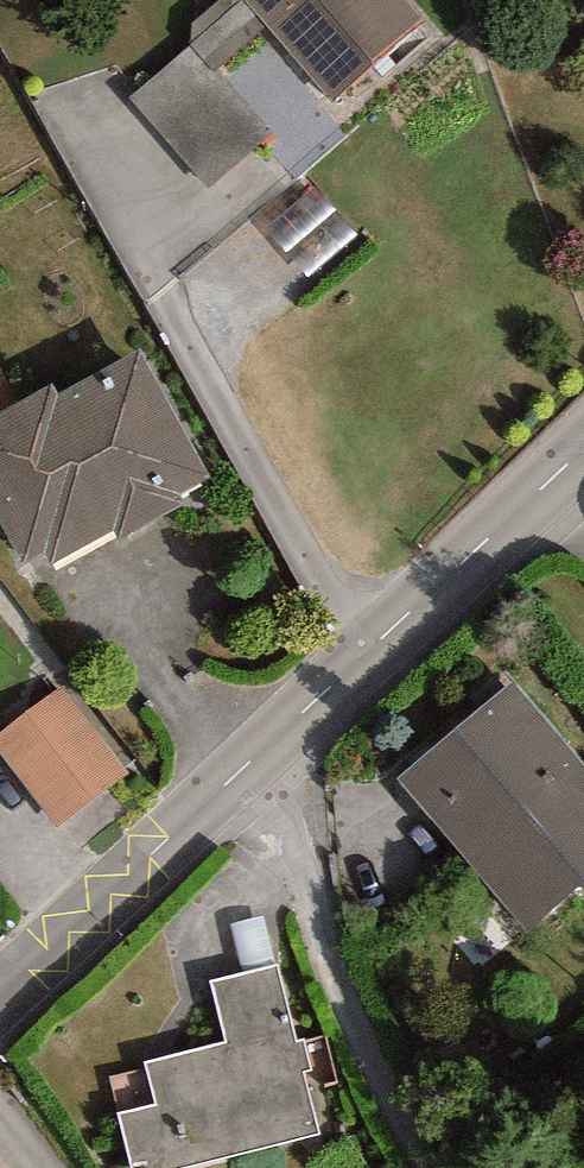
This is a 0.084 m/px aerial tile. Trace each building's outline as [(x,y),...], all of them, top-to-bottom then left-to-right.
[(242,0),(222,0),(191,25),(190,45),(213,70),(216,68),(265,26),(242,0)] [(407,0),(242,0),(265,26),(332,102),(425,21),(407,0)] [(273,133),(216,68),(213,70),(190,45),(129,99),(209,190),(273,133)] [(25,564),(45,553),(52,566),(113,532),(118,541),(185,504),(181,495),(212,477),(141,350),(59,395),(53,384),(19,402),(0,413),(0,519),(25,564)] [(19,402),(0,368),(0,413),(19,402)] [(397,778),(529,933),(580,885),(583,888),(583,766),(514,682),(397,778)] [(66,683),(0,735),(0,754),(57,825),(132,765),(66,683)] [(144,1062),(146,1069),(110,1078),(132,1167),(179,1167),(319,1134),(304,1070),(310,1069),(303,1040),(297,1041),(278,964),(211,980),(226,1042),(144,1062)]
